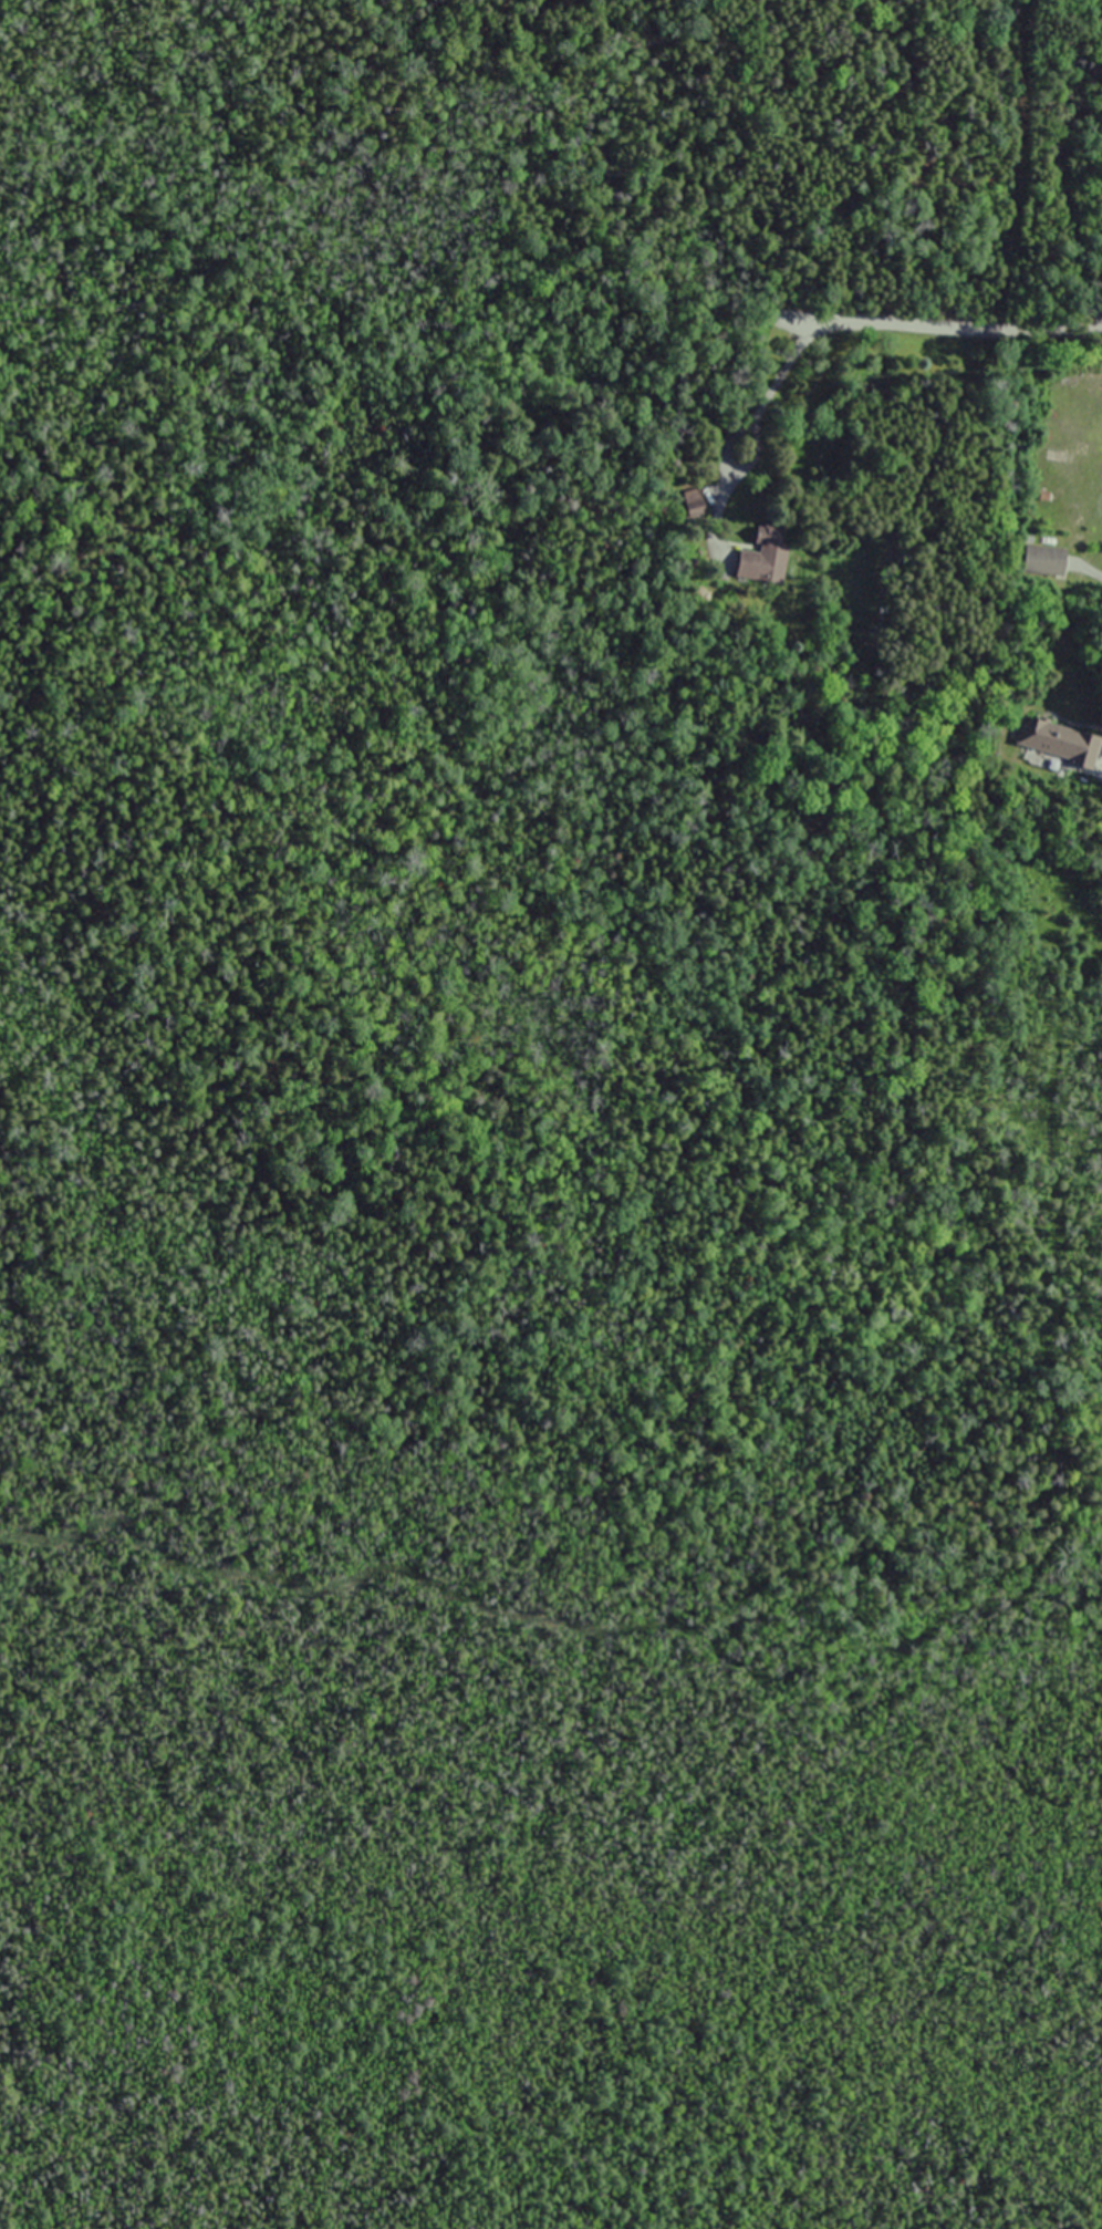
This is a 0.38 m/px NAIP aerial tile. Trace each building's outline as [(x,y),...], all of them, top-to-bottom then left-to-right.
[(735,550),(735,583),(785,583),(785,531),(760,530),(760,550),(735,550)] [(1090,766),(1097,734),(1020,718),(1013,750),(1090,766)]
